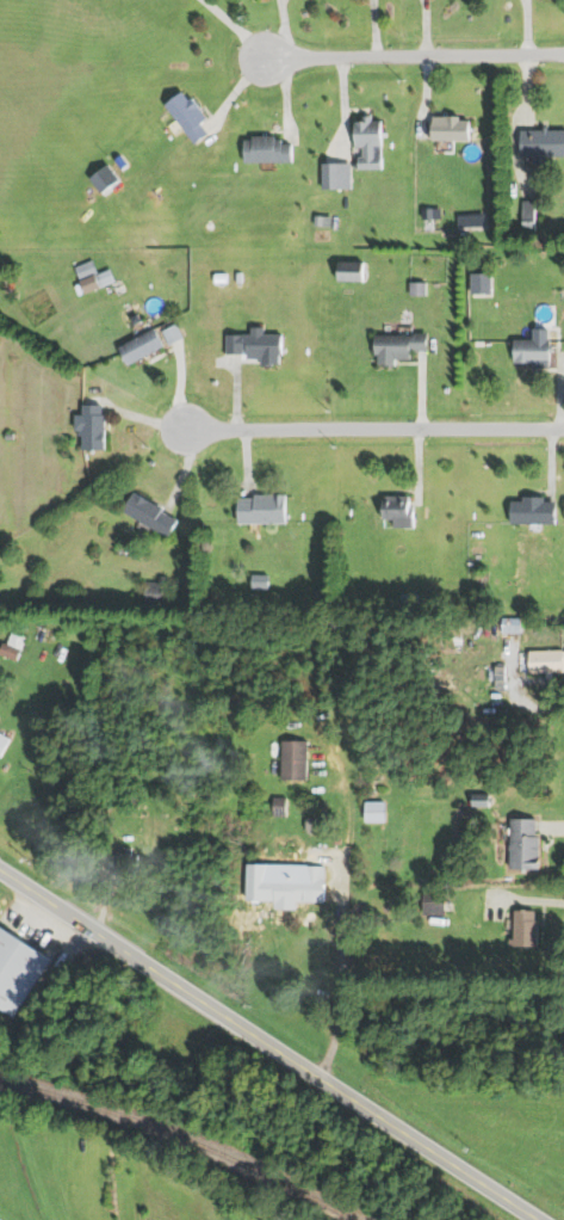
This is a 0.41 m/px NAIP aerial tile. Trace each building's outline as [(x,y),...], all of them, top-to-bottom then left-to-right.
[(168,106),(203,143),(214,133),(206,125),(214,117),(187,88),(168,106)] [(477,116),(434,117),(434,140),(477,140),(477,116)] [(357,121),(356,147),(366,147),(366,168),(388,169),(389,120),(375,120),(375,122),(357,121)] [(526,156),(538,156),(538,162),(552,162),(552,156),(563,156),(563,129),(526,129),(526,156)] [(299,161),(298,137),(245,139),(246,162),(299,161)] [(354,162),(327,162),(327,188),(355,188),(354,162)] [(105,194),(123,184),(113,166),(95,176),(105,194)] [(539,200),(522,201),(523,223),(530,222),(530,223),(540,223),(539,200)] [(338,280),(371,282),(372,262),(339,261),(338,280)] [(119,282),(115,269),(84,278),(89,292),(119,282)] [(498,274),(477,273),(477,294),(498,294),(498,274)] [(160,328),(125,344),(133,362),(186,339),(179,323),(161,331),(160,328)] [(232,334),(231,353),(253,353),(253,359),(266,359),(266,366),(286,366),(286,334),(268,333),(268,327),(255,327),(255,334),(232,334)] [(528,338),(508,337),(507,360),(546,361),(546,328),(528,327),(528,338)] [(382,335),(383,365),(400,365),(400,360),(416,360),(416,351),(434,351),(433,333),(382,335)] [(88,450),(110,450),(111,405),(87,405),(87,415),(80,415),(80,434),(88,434),(88,450)] [(174,537),(184,517),(137,493),(127,512),(174,537)] [(389,518),(389,527),(409,527),(408,494),(379,495),(380,507),(374,507),(374,518),(389,518)] [(292,523),(292,495),(245,496),(245,524),(292,523)] [(517,497),(516,500),(505,500),(505,522),(550,523),(551,497),(517,497)] [(516,617),(498,616),(498,632),(516,632),(516,617)] [(20,660),(28,637),(13,631),(5,654),(20,660)] [(524,648),(523,671),(563,672),(563,650),(524,648)] [(502,689),(502,665),(491,665),(490,689),(502,689)] [(15,738),(0,729),(0,757),(3,758),(15,738)] [(277,778),(305,779),(306,740),(278,739),(277,778)] [(270,813),(282,814),(283,797),(271,796),(270,813)] [(381,821),(381,800),(361,800),(361,821),(381,821)] [(536,818),(506,817),(505,868),(534,869),(536,818)] [(301,876),(259,876),(258,902),(320,902),(320,866),(302,865),(301,876)] [(440,901),(418,902),(419,915),(441,914),(440,901)] [(510,909),(509,945),(534,946),(535,910),(510,909)] [(3,921),(1,925),(0,925),(0,1000),(27,1015),(61,955),(3,921)]
